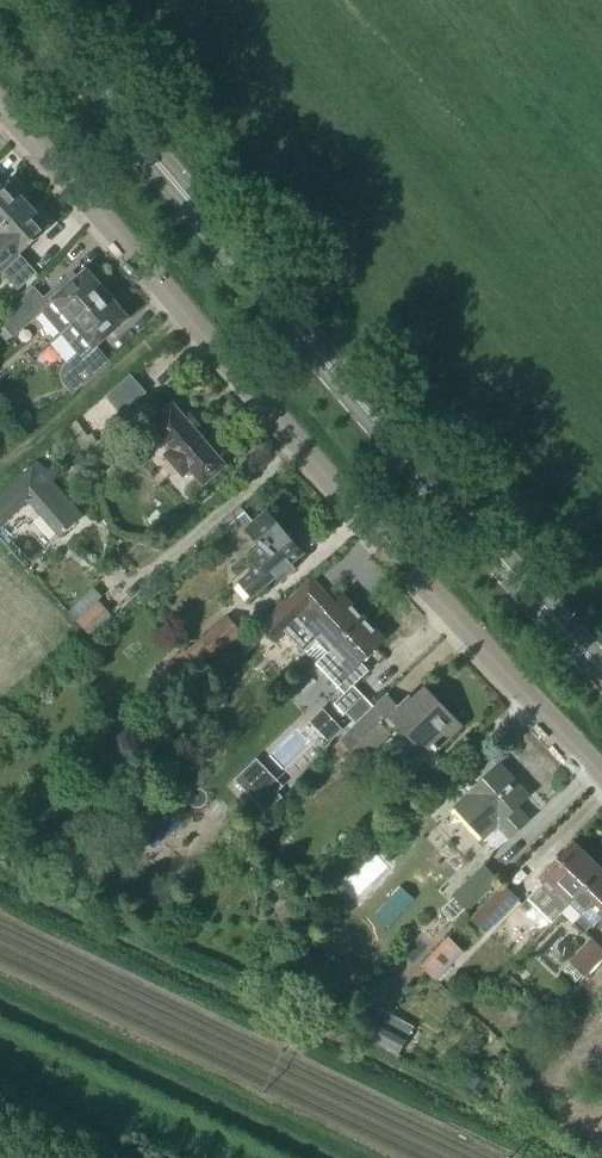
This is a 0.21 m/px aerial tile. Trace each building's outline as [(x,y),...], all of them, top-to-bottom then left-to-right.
[(28,206),(19,196),(21,194),(12,184),(10,186),(7,183),(3,187),(0,184),(0,231),(28,206)] [(0,231),(0,270),(18,291),(36,275),(19,256),(49,229),(47,226),(49,224),(40,214),(37,216),(28,206),(0,231)] [(61,313),(71,324),(109,293),(98,279),(95,282),(86,272),(78,279),(73,273),(60,284),(65,290),(48,305),(49,306),(58,316),(61,313)] [(49,306),(48,305),(33,287),(3,320),(15,333),(29,321),(30,322),(49,306)] [(71,324),(72,325),(61,334),(78,353),(66,365),(64,366),(63,367),(62,369),(61,372),(61,374),(61,377),(61,378),(62,380),(64,383),(73,393),(106,364),(91,347),(125,318),(117,308),(120,306),(109,293),(71,324)] [(108,394),(116,404),(111,408),(122,420),(145,401),(126,378),(108,394)] [(226,466),(172,403),(149,423),(171,449),(163,455),(183,478),(190,471),(203,486),(226,466)] [(5,522),(29,501),(60,537),(81,518),(34,465),(0,495),(0,527),(5,522)] [(267,512),(254,523),(244,512),(237,518),(262,547),(250,557),(259,567),(241,582),(252,596),(275,576),(279,581),(294,568),(290,563),(301,554),(292,542),(295,539),(280,522),(277,524),(267,512)] [(319,637),(331,649),(363,619),(342,597),(334,605),(309,579),(286,602),(285,601),(246,637),(253,645),(255,644),(257,647),(270,635),(276,642),(298,622),(315,640),(319,637)] [(76,621),(94,640),(94,641),(116,621),(99,601),(76,621)] [(202,640),(214,655),(240,633),(227,619),(202,640)] [(363,619),(331,649),(343,662),(340,666),(348,674),(360,663),(383,641),(363,619)] [(245,642),(237,650),(245,658),(253,650),(245,642)] [(151,683),(163,697),(198,668),(186,654),(151,683)] [(340,740),(350,749),(360,760),(388,733),(388,734),(394,728),(404,731),(408,735),(408,736),(423,752),(424,751),(429,756),(435,750),(436,751),(438,749),(437,748),(459,726),(425,690),(413,701),(408,698),(391,715),(378,702),(340,740)] [(283,787),(256,759),(234,780),(266,813),(282,798),(277,793),(283,787)] [(469,795),(483,810),(470,823),(496,850),(527,820),(515,807),(528,796),(500,765),(469,795)] [(560,915),(562,913),(601,872),(572,843),(539,878),(544,882),(527,899),(538,909),(546,901),(560,915)] [(484,869),(455,899),(441,913),(452,922),(465,909),(468,912),(497,881),(484,869)] [(562,913),(584,934),(601,915),(601,872),(562,913)] [(474,918),(487,930),(517,899),(504,887),(474,918)] [(436,951),(448,963),(460,950),(448,939),(436,951)] [(571,962),(563,971),(575,983),(601,955),(601,950),(592,940),(571,962)] [(363,1038),(398,1056),(408,1037),(374,1018),(363,1038)]
